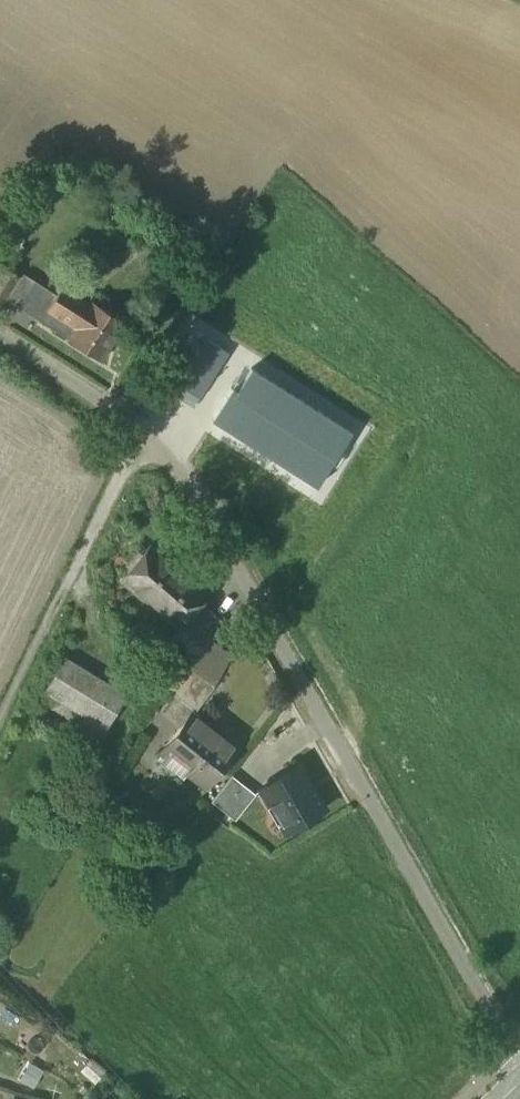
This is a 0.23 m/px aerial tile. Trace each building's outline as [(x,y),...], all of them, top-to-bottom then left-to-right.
[(14,273),(0,264),(0,294),(14,273)] [(24,274),(7,300),(40,321),(41,321),(47,311),(57,295),(24,274)] [(91,302),(63,284),(57,295),(47,311),(41,321),(69,338),(68,339),(102,360),(125,323),(92,301),(91,302)] [(208,593),(151,545),(122,578),(179,627),(180,627),(201,602),(208,593)] [(201,602),(180,627),(204,647),(205,648),(224,622),(201,602)] [(204,647),(180,627),(179,627),(171,637),(196,659),(204,647)] [(126,696),(64,659),(46,689),(86,713),(80,724),(101,737),(126,696)] [(215,686),(191,669),(174,692),(197,710),(215,686)] [(235,749),(191,714),(162,750),(207,786),(235,749)] [(299,765),(261,788),(287,832),(325,809),(299,765)] [(232,775),(212,801),(236,820),(257,794),(232,775)]
